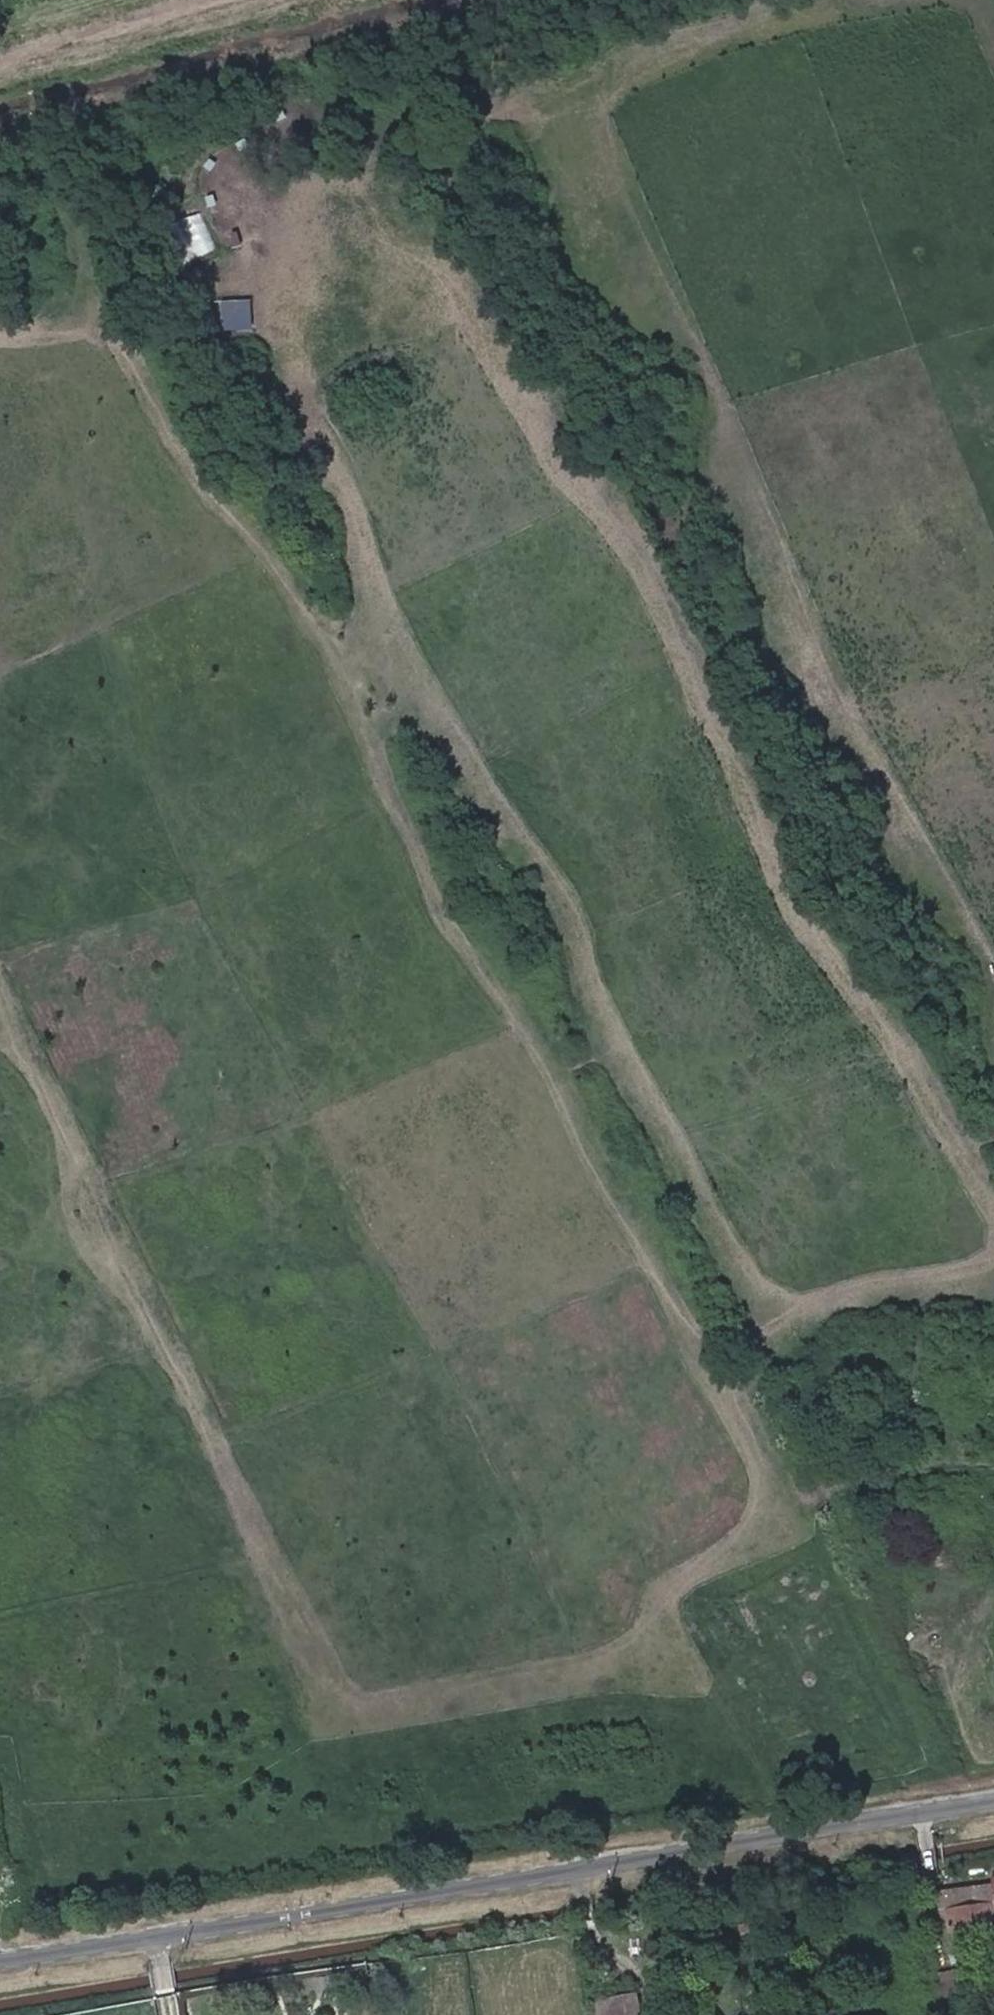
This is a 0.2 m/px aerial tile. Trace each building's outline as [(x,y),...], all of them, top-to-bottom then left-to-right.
[(204,209),(183,216),(196,254),(217,246),(204,209)] [(224,297),(224,329),(255,329),(255,297),(224,297)] [(993,1878),(993,1884),(939,1891),(942,1912),(945,1912),(946,1922),(948,1936),(993,1930),(993,1878)] [(968,1990),(961,1991),(959,1974),(931,1977),(936,2014),(971,2014),(968,1990)] [(595,2006),(597,2014),(643,2014),(640,1999),(595,2006)]
